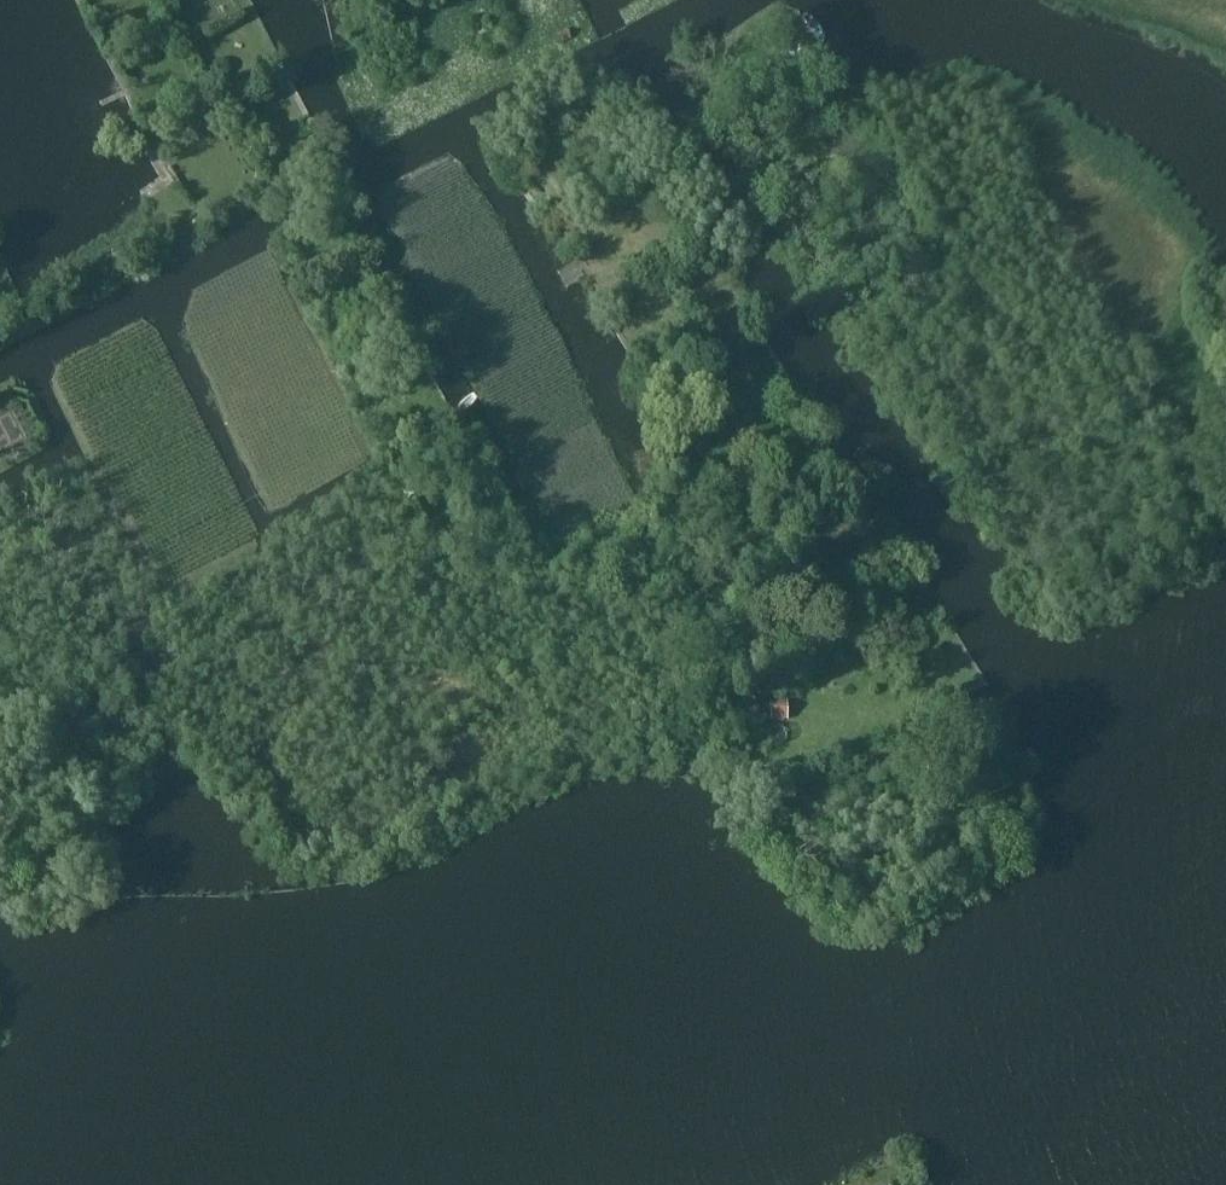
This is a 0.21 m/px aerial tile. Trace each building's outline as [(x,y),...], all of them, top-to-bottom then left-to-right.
[(561,45),(571,39),(565,29),(555,35),(561,45)] [(216,112),(201,119),(204,125),(219,118),(216,112)] [(788,720),(787,699),(770,700),(771,720),(788,720)]
